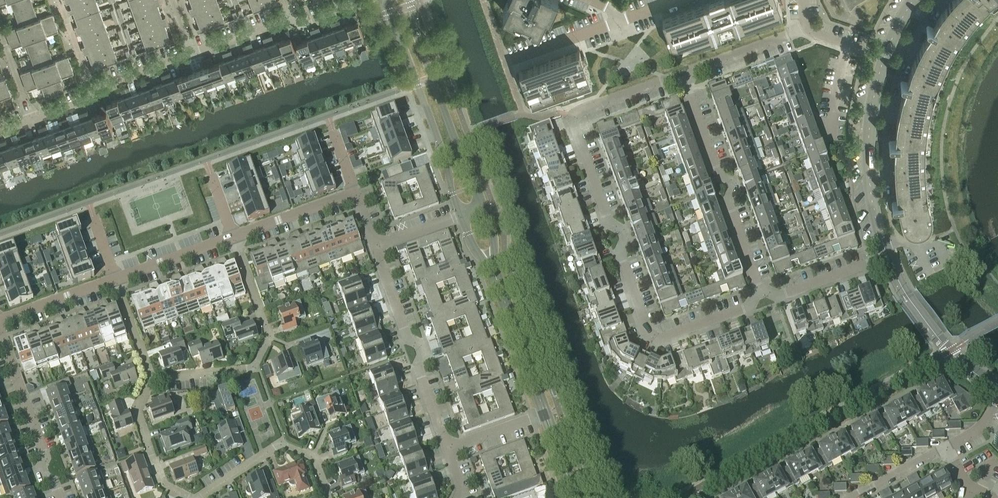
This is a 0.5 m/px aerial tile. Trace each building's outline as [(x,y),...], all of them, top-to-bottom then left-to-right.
[(21,0),(0,0),(0,4),(11,0),(15,13),(25,10),(21,0)] [(25,10),(34,6),(32,0),(21,0),(25,10)] [(67,3),(70,2),(72,8),(69,9),(95,0),(65,0),(67,3)] [(96,0),(95,0),(69,9),(70,13),(73,12),(76,18),(100,10),(96,0)] [(158,0),(129,0),(132,9),(158,0)] [(158,4),(161,3),(160,0),(158,0),(132,9),(136,20),(160,11),(158,4)] [(218,0),(190,0),(193,7),(189,8),(191,11),(218,1),(218,0)] [(281,2),(281,0),(254,0),(250,2),(254,12),(281,2)] [(556,0),(508,0),(503,10),(539,27),(547,11),(550,12),(556,0)] [(663,19),(674,51),(783,13),(778,0),(717,0),(663,19)] [(973,22),(981,13),(989,5),(994,10),(997,6),(997,0),(952,0),(950,3),(941,14),(941,15),(937,22),(933,19),(931,19),(929,18),(929,23),(928,24),(927,24),(927,25),(927,26),(927,27),(928,27),(932,30),(925,42),(924,41),(918,54),(912,66),(912,67),(913,67),(910,75),(905,74),(903,73),(901,74),(902,79),(901,79),(901,80),(901,81),(901,82),(902,83),(907,84),(903,97),(902,97),(899,111),(897,124),(897,125),(896,134),(892,133),(890,133),(888,134),(890,139),(889,139),(889,140),(889,141),(890,142),(891,142),(895,143),(895,150),(895,156),(894,156),(895,171),(896,185),(897,185),(898,193),(893,194),(891,195),(889,196),(893,200),(892,201),(892,202),(893,203),(894,203),(895,203),(899,203),(900,208),(902,217),(903,219),(903,222),(905,224),(906,226),(908,227),(910,229),(913,230),(915,230),(918,230),(921,230),(923,229),(925,227),(927,226),(929,224),(930,222),(931,219),(931,217),(931,214),(931,210),(929,197),(926,180),(925,169),(925,157),(925,145),(926,140),(927,128),(929,117),(932,106),(935,93),(936,89),(941,77),(945,67),(951,56),(957,46),(960,42),(966,32),(973,22)] [(222,12),(218,1),(191,11),(192,15),(195,14),(198,20),(222,12)] [(56,22),(53,13),(39,19),(34,6),(25,10),(32,31),(56,22)] [(32,31),(25,10),(15,13),(20,25),(6,30),(9,39),(32,31)] [(104,20),(100,10),(76,18),(78,25),(75,26),(76,30),(104,20)] [(167,20),(166,16),(163,17),(160,11),(136,20),(140,30),(167,20)] [(226,22),(222,12),(198,20),(200,27),(197,28),(198,32),(226,22)] [(365,39),(356,13),(351,15),(354,22),(348,25),(355,43),(356,42),(365,39)] [(355,43),(348,25),(342,26),(340,19),(335,21),(345,47),(353,43),(355,46),(357,45),(356,42),(355,43)] [(107,30),(104,20),(76,30),(77,33),(81,32),(83,39),(107,30)] [(168,31),(165,25),(169,23),(167,20),(140,30),(143,40),(168,31)] [(345,47),(335,21),(331,22),(333,30),(328,32),(334,50),(335,50),(345,47)] [(45,36),(59,31),(56,22),(32,31),(40,52),(49,48),(45,36)] [(334,50),(328,32),(322,34),(319,26),(315,28),(324,54),(333,51),(334,53),(336,53),(335,50),(334,50)] [(324,54),(315,28),(310,29),(313,37),(307,39),(314,58),(315,57),(324,54)] [(298,55),(288,29),(283,31),(286,38),(280,40),(287,59),(288,58),(298,55)] [(111,40),(107,30),(83,39),(85,45),(82,46),(83,49),(111,40)] [(40,52),(32,31),(9,39),(12,48),(26,43),(31,55),(40,52)] [(175,41),(173,36),(170,38),(168,31),(143,40),(147,50),(175,41)] [(314,58),(307,39),(302,41),(299,34),(294,35),(303,61),(313,58),(314,61),(316,60),(315,57),(314,58)] [(287,59),(280,40),(275,42),(272,35),(268,36),(277,62),(286,59),(287,62),(289,61),(288,58),(287,59)] [(277,62),(268,36),(263,38),(266,45),(260,48),(267,66),(268,66),(277,62)] [(115,50),(111,40),(83,49),(85,54),(88,53),(90,59),(115,50)] [(267,66),(260,48),(255,50),(252,42),(248,44),(257,70),(266,66),(267,69),(269,68),(268,66),(267,66)] [(257,70),(248,44),(243,45),(245,53),(240,55),(247,73),(248,73),(257,70)] [(71,64),(68,56),(54,61),(49,48),(40,52),(48,73),(71,64)] [(247,73),(240,55),(234,57),(231,49),(227,51),(236,77),(245,74),(246,77),(249,76),(248,73),(247,73)] [(580,49),(520,71),(532,105),(592,84),(580,49)] [(118,61),(115,50),(90,59),(93,65),(89,67),(91,71),(118,61)] [(236,77),(227,51),(222,53),(225,60),(219,62),(226,81),(227,80),(236,77)] [(48,73),(40,52),(31,55),(35,67),(21,72),(24,81),(48,73)] [(777,74),(794,68),(794,67),(790,57),(789,56),(788,55),(787,55),(783,57),(783,59),(773,63),(772,61),(765,63),(766,66),(749,72),(753,83),(777,74)] [(226,81),(219,62),(214,64),(211,57),(207,58),(216,84),(225,81),(226,84),(228,83),(227,80),(226,81)] [(216,84),(207,58),(202,60),(205,67),(199,69),(206,88),(207,88),(216,84)] [(60,78),(74,73),(71,64),(48,73),(55,94),(65,91),(60,78)] [(206,88),(199,69),(193,72),(191,64),(186,66),(195,92),(204,88),(205,91),(208,90),(207,88),(206,88)] [(195,92),(186,66),(181,67),(184,75),(178,77),(185,95),(186,95),(195,92)] [(777,74),(780,84),(798,78),(794,68),(777,74)] [(185,95),(178,77),(173,79),(170,71),(166,73),(175,99),(184,96),(185,99),(187,98),(186,95),(185,95)] [(712,97),(729,91),(753,83),(749,72),(732,78),(734,84),(727,87),(725,80),(714,84),(713,82),(709,83),(708,84),(708,85),(708,86),(712,97)] [(55,94),(48,73),(24,81),(27,90),(41,85),(46,97),(55,94)] [(175,99),(166,73),(161,75),(164,82),(158,84),(165,103),(166,102),(175,99)] [(9,87),(5,78),(0,80),(0,90),(9,87)] [(801,88),(798,78),(780,84),(784,94),(801,88)] [(165,103),(158,84),(153,86),(150,79),(145,80),(155,106),(164,103),(165,106),(167,105),(166,102),(165,103)] [(155,106),(145,80),(141,82),(144,89),(138,91),(145,110),(146,109),(155,106)] [(145,110),(138,91),(132,93),(130,86),(125,88),(134,114),(143,110),(144,113),(147,112),(146,109),(145,110)] [(12,95),(9,87),(0,90),(0,100),(12,95)] [(134,114),(125,88),(120,89),(123,97),(118,99),(124,117),(125,117),(134,114)] [(805,98),(801,88),(784,94),(787,104),(784,105),(784,106),(805,98)] [(729,91),(712,97),(715,107),(733,101),(729,91)] [(125,117),(124,117),(118,99),(112,101),(109,93),(104,95),(116,127),(125,124),(124,121),(126,120),(125,117)] [(665,114),(682,108),(682,107),(681,107),(678,97),(677,97),(677,96),(676,96),(675,96),(671,97),(671,100),(661,103),(663,110),(656,112),(654,106),(637,112),(641,123),(665,115),(665,114)] [(809,108),(805,98),(784,106),(787,116),(809,108)] [(736,111),(733,101),(715,107),(719,117),(736,111)] [(113,130),(104,104),(99,106),(102,113),(96,115),(103,134),(104,133),(113,130)] [(394,108),(370,116),(375,128),(399,120),(394,108)] [(665,114),(665,115),(668,124),(686,118),(682,108),(665,114)] [(812,118),(809,108),(787,116),(791,126),(795,124),(795,125),(812,118)] [(723,128),(746,119),(742,109),(736,111),(719,117),(723,128)] [(103,134),(96,115),(91,117),(88,110),(83,111),(93,137),(102,134),(103,137),(105,136),(104,133),(103,134)] [(93,137),(83,111),(79,113),(82,120),(76,122),(83,141),(84,140),(93,137)] [(599,138),(617,131),(617,132),(641,123),(637,112),(620,118),(622,125),(615,127),(613,121),(602,125),(601,122),(597,124),(596,124),(596,125),(596,126),(596,127),(599,137),(599,138)] [(83,141),(76,122),(70,125),(67,117),(63,119),(72,144),(81,141),(82,144),(85,143),(84,140),(83,141)] [(689,128),(686,118),(668,124),(672,134),(689,128)] [(816,129),(812,118),(795,125),(799,135),(816,129)] [(72,144),(63,119),(58,120),(61,128),(56,130),(62,148),(63,148),(72,144)] [(726,138),(749,130),(746,119),(723,128),(726,138)] [(399,120),(375,128),(379,140),(403,132),(399,120)] [(556,145),(553,136),(555,135),(550,120),(528,128),(531,134),(527,135),(530,144),(528,145),(530,152),(532,151),(533,153),(556,145)] [(62,148),(56,130),(50,132),(47,124),(43,126),(52,152),(61,149),(62,151),(64,151),(63,148),(62,148)] [(52,152),(43,126),(38,127),(41,135),(35,137),(42,156),(43,155),(52,152)] [(693,138),(689,128),(672,134),(675,145),(693,138)] [(820,139),(816,129),(799,135),(802,145),(820,139)] [(753,140),(749,130),(726,138),(730,148),(753,140)] [(599,138),(603,148),(620,141),(617,132),(617,131),(599,138)] [(42,156),(35,137),(29,139),(27,132),(22,133),(31,159),(40,156),(41,159),(44,158),(43,155),(42,156)] [(403,132),(379,140),(383,152),(384,153),(386,152),(386,151),(407,144),(403,132)] [(31,159),(22,133),(18,135),(20,142),(15,144),(21,163),(22,162),(31,159)] [(318,147),(314,136),(295,143),(299,153),(299,154),(318,147)] [(697,148),(693,138),(675,145),(679,155),(697,148)] [(21,163),(15,144),(9,146),(6,139),(2,141),(11,167),(20,163),(21,166),(23,165),(22,162),(21,163)] [(823,149),(820,139),(802,145),(806,156),(823,149)] [(734,158),(756,150),(753,140),(730,148),(734,158)] [(2,141),(0,141),(0,167),(1,170),(2,170),(11,167),(2,141)] [(624,152),(620,141),(603,148),(607,158),(624,152)] [(412,156),(407,144),(386,151),(386,152),(390,164),(412,156)] [(564,161),(561,152),(559,153),(556,145),(533,153),(534,155),(538,153),(540,160),(536,161),(539,170),(564,161)] [(299,154),(299,153),(296,154),(297,155),(300,165),(301,166),(305,164),(322,158),(318,147),(299,154)] [(700,159),(697,148),(679,155),(683,165),(700,159)] [(807,159),(825,153),(824,151),(823,149),(806,156),(807,157),(807,159)] [(760,160),(756,150),(734,158),(737,168),(754,162),(760,160)] [(628,162),(624,152),(607,158),(610,168),(628,162)] [(829,164),(825,153),(807,159),(811,170),(829,164)] [(326,168),(322,158),(305,164),(309,174),(309,175),(326,168)] [(226,168),(230,179),(233,178),(232,178),(254,170),(250,159),(226,168)] [(704,169),(700,159),(683,165),(687,175),(704,169)] [(356,162),(351,164),(353,169),(362,166),(360,160),(356,162)] [(568,179),(565,170),(567,169),(564,161),(539,170),(542,178),(546,177),(548,184),(545,185),(545,187),(568,179)] [(432,185),(425,166),(413,171),(410,162),(400,166),(410,193),(432,185)] [(631,172),(628,162),(610,168),(614,178),(631,172)] [(758,173),(754,162),(737,168),(741,178),(741,179),(758,173)] [(829,164),(811,170),(805,172),(809,182),(832,174),(829,164)] [(410,193),(400,166),(386,171),(389,179),(381,182),(388,201),(410,193)] [(330,179),(326,168),(309,175),(309,174),(304,176),(308,187),(330,179)] [(708,179),(704,169),(687,175),(690,185),(708,179)] [(232,178),(233,178),(236,189),(258,181),(254,170),(232,178)] [(635,182),(631,172),(614,178),(618,188),(635,182)] [(742,183),(760,176),(759,174),(758,173),(741,179),(741,181),(742,183)] [(836,184),(832,174),(809,182),(813,192),(836,184)] [(769,185),(766,176),(760,178),(760,176),(742,183),(746,193),(769,185)] [(308,187),(312,198),(336,189),(332,178),(330,179),(308,187)] [(576,195),(573,186),(571,187),(568,179),(545,187),(546,189),(550,187),(552,194),(548,195),(551,204),(576,195)] [(711,190),(708,179),(690,185),(694,196),(711,190)] [(258,181),(236,189),(240,199),(262,192),(258,181)] [(639,192),(635,182),(618,188),(621,198),(639,192)] [(840,194),(836,184),(813,192),(813,193),(819,190),(822,200),(840,194)] [(439,204),(432,185),(410,193),(416,212),(439,204)] [(773,195),(769,185),(746,193),(750,203),(773,195)] [(695,199),(713,193),(712,191),(711,190),(694,196),(695,198),(695,199)] [(262,192),(240,199),(244,210),(266,202),(262,192)] [(642,202),(639,192),(621,198),(625,209),(648,200),(642,202)] [(416,212),(410,193),(388,201),(394,220),(416,212)] [(716,204),(713,194),(713,193),(695,199),(699,210),(716,204)] [(843,204),(840,194),(822,200),(826,210),(843,204)] [(580,213),(577,204),(580,203),(576,195),(551,204),(554,212),(558,211),(561,218),(557,219),(557,221),(580,213)] [(777,206),(773,195),(750,203),(753,214),(771,207),(771,208),(777,206)] [(652,211),(648,200),(625,209),(629,219),(646,213),(652,211)] [(244,210),(248,221),(269,213),(266,202),(244,210)] [(720,214),(716,204),(699,210),(703,220),(720,214)] [(847,214),(843,204),(826,210),(830,221),(847,214)] [(774,218),(771,208),(771,207),(753,214),(757,224),(774,218)] [(630,223),(647,217),(653,215),(653,213),(652,211),(646,213),(629,219),(629,221),(630,223)] [(589,229),(586,220),(583,221),(580,213),(557,221),(558,223),(562,221),(565,228),(560,229),(564,238),(589,229)] [(701,233),(724,224),(720,214),(703,220),(697,222),(701,233)] [(851,224),(847,214),(830,221),(833,231),(851,224)] [(634,233),(657,225),(653,215),(647,217),(630,223),(630,224),(631,223),(634,233)] [(364,251),(353,219),(343,223),(344,218),(342,216),(338,217),(352,255),(364,251)] [(352,255),(338,217),(335,218),(335,221),(338,224),(330,228),(341,259),(352,255)] [(778,228),(774,218),(757,224),(761,234),(778,228)] [(77,222),(55,230),(59,240),(81,233),(77,222)] [(341,259),(330,228),(321,231),(321,226),(320,224),(316,225),(330,263),(341,259)] [(727,234),(724,224),(701,233),(704,243),(727,234)] [(837,241),(854,235),(851,224),(833,231),(837,240),(837,241)] [(330,263),(316,225),(312,226),(312,229),(313,229),(316,233),(307,236),(318,267),(330,263)] [(655,237),(654,235),(651,228),(657,226),(657,225),(634,233),(638,244),(655,237)] [(782,238),(778,228),(761,234),(764,244),(782,238)] [(454,248),(448,229),(426,237),(432,256),(454,248)] [(593,246),(589,238),(592,237),(589,229),(564,238),(567,246),(571,245),(573,251),(569,253),(570,255),(593,246)] [(318,267),(307,236),(298,239),(299,234),(297,232),(293,233),(307,271),(318,267)] [(56,241),(61,252),(82,244),(78,234),(81,233),(59,240),(56,241)] [(307,271),(293,233),(289,235),(290,238),(293,241),(285,244),(296,275),(307,271)] [(731,245),(727,234),(704,243),(708,253),(714,251),(731,245)] [(854,235),(837,241),(837,240),(813,249),(817,260),(834,254),(832,248),(838,245),(841,251),(851,248),(852,250),(857,249),(857,248),(858,248),(858,247),(858,246),(854,235)] [(432,256),(426,237),(404,245),(410,264),(432,256)] [(659,248),(655,237),(638,244),(642,254),(659,248)] [(785,248),(782,238),(764,244),(768,254),(785,248)] [(296,275),(285,244),(276,247),(276,243),(276,242),(275,240),(271,241),(284,280),(296,275)] [(284,280),(271,241),(267,243),(267,246),(271,249),(262,252),(273,284),(284,280)] [(82,244),(61,252),(64,263),(86,255),(82,244)] [(17,255),(13,245),(0,250),(0,262),(17,255)] [(734,255),(731,245),(714,251),(717,261),(734,255)] [(601,263),(598,255),(598,254),(596,255),(593,246),(570,255),(570,257),(574,255),(577,262),(573,263),(576,272),(601,263)] [(461,266),(457,255),(454,248),(432,256),(439,274),(442,273),(461,267),(461,266)] [(662,258),(661,255),(659,248),(642,254),(642,255),(645,264),(662,258)] [(789,258),(785,248),(768,254),(772,264),(789,258)] [(793,269),(790,262),(797,260),(800,266),(817,260),(813,249),(789,258),(772,264),(776,275),(776,276),(777,276),(777,277),(778,277),(779,277),(783,275),(782,273),(793,269)] [(273,284),(262,252),(255,255),(254,252),(249,253),(249,254),(250,255),(257,276),(254,277),(259,292),(267,289),(267,286),(273,284)] [(21,266),(17,255),(0,262),(0,274),(21,266)] [(86,255),(64,263),(68,273),(90,266),(86,255)] [(738,265),(735,255),(734,255),(717,261),(721,271),(738,265)] [(439,274),(432,256),(410,264),(417,283),(420,282),(420,281),(439,274)] [(246,294),(234,262),(225,265),(226,261),(224,258),(220,260),(234,298),(246,294)] [(666,267),(662,258),(645,264),(649,274),(666,268),(666,267)] [(234,298),(220,260),(216,261),(217,264),(220,267),(211,270),(223,302),(234,298)] [(605,281),(602,272),(604,271),(601,263),(576,272),(579,280),(583,279),(585,286),(581,287),(582,289),(605,281)] [(471,284),(464,265),(461,266),(461,267),(442,273),(448,292),(471,284)] [(675,276),(671,265),(666,267),(666,268),(649,274),(652,284),(675,276)] [(725,281),(742,275),(738,265),(721,271),(724,281),(725,281)] [(0,274),(0,276),(3,285),(25,277),(21,266),(0,274)] [(72,284),(94,276),(90,266),(68,273),(72,284)] [(223,302),(211,270),(202,273),(203,269),(201,266),(198,268),(211,306),(223,302)] [(211,306),(198,268),(194,269),(194,272),(198,275),(189,278),(200,310),(211,306)] [(448,292),(442,273),(439,274),(420,281),(420,282),(417,283),(415,283),(416,288),(421,286),(426,300),(448,292)] [(200,310),(189,278),(180,282),(180,277),(181,277),(179,274),(175,276),(189,314),(200,310)] [(746,287),(746,286),(742,276),(742,275),(725,281),(724,281),(701,289),(705,301),(722,294),(720,288),(726,285),(729,292),(739,288),(740,290),(744,289),(745,289),(745,288),(746,287)] [(189,314),(175,276),(171,277),(171,280),(172,280),(175,283),(166,287),(177,318),(189,314)] [(369,288),(366,282),(360,284),(357,276),(338,283),(343,297),(369,288)] [(679,286),(675,276),(652,284),(656,295),(679,286)] [(25,277),(3,285),(7,295),(29,288),(25,277)] [(613,297),(610,288),(608,289),(605,281),(582,289),(583,291),(587,289),(589,296),(585,297),(588,306),(613,297)] [(177,318),(166,287),(157,290),(158,285),(156,283),(152,284),(166,322),(177,318)] [(883,308),(874,283),(865,286),(866,288),(857,291),(866,314),(867,314),(866,310),(873,307),(874,311),(883,308)] [(166,322),(152,284),(149,285),(149,288),(152,291),(144,295),(155,326),(166,322)] [(477,303),(471,284),(448,292),(455,310),(474,303),(475,304),(477,303)] [(677,298),(682,296),(679,286),(656,295),(659,305),(677,298)] [(5,296),(9,307),(33,298),(29,288),(7,295),(5,296)] [(367,303),(365,296),(371,294),(369,288),(343,297),(348,311),(367,303)] [(688,307),(705,301),(701,289),(682,296),(677,298),(659,305),(660,305),(664,316),(665,317),(666,317),(667,317),(671,315),(670,313),(681,309),(678,303),(685,300),(688,307)] [(866,314),(857,291),(849,294),(848,292),(840,295),(849,320),(857,317),(856,313),(862,311),(864,315),(866,314)] [(455,310),(448,292),(426,300),(433,318),(452,311),(455,310)] [(155,326),(144,295),(136,297),(135,294),(131,296),(131,297),(143,330),(155,326)] [(849,320),(840,295),(831,298),(832,301),(823,304),(832,326),(834,326),(832,322),(839,319),(840,323),(849,320)] [(617,315),(614,306),(616,305),(613,297),(588,306),(591,314),(595,313),(597,319),(593,321),(594,323),(617,315)] [(127,336),(116,305),(107,308),(107,303),(106,301),(102,302),(115,340),(127,336)] [(306,317),(300,301),(278,309),(282,319),(284,324),(281,325),(284,332),(296,328),(294,321),(306,317)] [(115,340),(102,302),(98,304),(98,307),(102,310),(93,313),(104,344),(115,340)] [(353,324),(378,315),(376,309),(370,311),(367,303),(348,311),(353,324)] [(481,322),(475,304),(474,303),(455,310),(452,311),(459,330),(481,322)] [(832,326),(823,304),(815,307),(814,304),(806,307),(815,332),(823,330),(822,325),(828,323),(830,327),(832,326)] [(815,332),(806,307),(797,310),(798,313),(789,316),(797,339),(800,338),(798,334),(805,332),(806,336),(815,332)] [(104,344),(93,313),(84,316),(85,312),(85,311),(83,309),(79,310),(93,349),(104,344)] [(93,349),(79,310),(75,312),(76,315),(79,318),(70,321),(82,353),(93,349)] [(459,330),(452,311),(433,318),(430,319),(437,338),(459,330)] [(378,315),(353,324),(357,338),(381,329),(378,322),(381,321),(378,315)] [(625,331),(622,322),(620,323),(617,315),(594,323),(595,325),(599,323),(601,330),(597,331),(600,340),(625,331)] [(82,353),(70,321),(62,324),(62,320),(61,317),(57,319),(70,357),(82,353)] [(70,357),(57,319),(53,320),(53,323),(57,326),(48,329),(59,361),(70,357)] [(258,336),(257,333),(252,321),(240,326),(238,319),(221,325),(225,337),(231,335),(232,338),(235,337),(238,344),(256,337),(258,336)] [(488,340),(481,322),(459,330),(466,348),(468,347),(488,340)] [(59,361),(48,329),(39,332),(40,328),(38,325),(34,327),(48,365),(59,361)] [(770,349),(762,326),(753,329),(752,327),(743,330),(752,355),(760,352),(762,353),(769,351),(770,349)] [(48,365),(34,327),(30,328),(30,331),(31,331),(34,334),(25,337),(37,369),(48,365)] [(362,351),(388,342),(386,336),(384,337),(381,329),(357,338),(362,351)] [(466,348),(459,330),(437,338),(444,357),(446,355),(466,348)] [(752,355),(743,330),(735,333),(736,335),(727,338),(735,361),(737,360),(736,356),(743,354),(744,358),(752,355)] [(629,348),(626,340),(629,339),(625,331),(600,340),(603,348),(607,347),(611,356),(612,355),(614,358),(611,361),(613,363),(629,348)] [(37,369),(25,337),(18,340),(17,337),(13,339),(13,340),(25,373),(37,369)] [(184,362),(180,353),(186,351),(182,338),(170,343),(172,350),(160,354),(159,354),(165,369),(165,368),(183,362),(184,362)] [(735,361),(727,338),(719,341),(718,339),(709,342),(721,375),(730,372),(725,360),(732,358),(734,362),(735,361)] [(308,366),(329,358),(323,342),(314,346),(312,339),(300,344),(308,366)] [(497,358),(490,339),(488,340),(468,347),(475,366),(497,358)] [(223,357),(217,342),(202,348),(199,341),(188,345),(192,357),(199,355),(202,365),(223,357)] [(387,358),(384,350),(390,348),(388,342),(362,351),(367,365),(387,358)] [(721,375),(709,342),(701,345),(702,347),(693,350),(702,373),(700,369),(709,366),(713,378),(721,375)] [(475,366),(468,347),(466,348),(446,355),(453,374),(475,366)] [(634,377),(646,353),(637,349),(636,351),(629,348),(613,363),(614,364),(617,361),(620,364),(619,365),(628,369),(626,373),(634,377)] [(702,373),(693,350),(685,353),(684,351),(675,354),(684,379),(693,376),(692,372),(698,370),(700,374),(702,373)] [(659,384),(660,362),(652,359),(654,357),(646,353),(634,377),(642,381),(644,377),(653,381),(653,380),(657,380),(657,384),(659,384)] [(684,379),(675,354),(667,357),(668,360),(660,362),(659,384),(661,385),(661,380),(665,380),(666,382),(675,378),(676,382),(684,379)] [(301,376),(297,363),(290,366),(287,356),(271,362),(279,384),(301,376)] [(504,377),(497,358),(475,366),(482,384),(501,377),(501,378),(504,377)] [(125,387),(138,383),(132,365),(115,371),(112,364),(99,369),(104,381),(111,378),(115,387),(124,384),(125,387)] [(374,385),(400,375),(398,369),(392,371),(389,364),(369,371),(374,385)] [(482,384),(475,366),(453,374),(459,392),(460,392),(479,385),(482,384)] [(96,370),(90,372),(93,381),(99,379),(96,370)] [(399,391),(396,384),(403,382),(400,375),(374,385),(379,398),(399,391)] [(508,396),(501,378),(501,377),(482,384),(479,385),(485,404),(508,396)] [(69,397),(66,387),(71,385),(69,378),(46,386),(48,393),(47,393),(50,404),(69,397)] [(976,401),(961,390),(957,387),(952,390),(948,382),(944,385),(941,380),(937,383),(936,382),(931,385),(931,386),(929,387),(938,405),(948,399),(949,401),(952,400),(959,415),(970,409),(976,401)] [(485,404),(479,385),(460,392),(459,392),(457,393),(463,412),(485,404)] [(235,410),(226,386),(218,389),(219,392),(217,393),(216,392),(210,394),(209,395),(208,396),(207,397),(207,399),(207,400),(207,402),(208,403),(209,404),(211,405),(212,405),(214,404),(219,418),(228,414),(227,412),(235,410)] [(938,405),(929,387),(927,388),(926,387),(921,390),(922,391),(917,393),(919,398),(915,400),(924,415),(930,412),(929,410),(938,405)] [(410,403),(408,396),(402,398),(399,391),(379,398),(384,412),(410,403)] [(346,414),(338,392),(316,400),(320,413),(326,410),(330,419),(346,414)] [(174,415),(169,401),(172,401),(169,395),(154,400),(156,406),(149,408),(154,422),(174,415)] [(514,414),(508,396),(485,404),(492,422),(514,414)] [(73,407),(69,397),(50,404),(54,414),(73,407)] [(924,415),(915,400),(911,402),(909,398),(904,401),(903,399),(898,402),(899,403),(896,405),(906,422),(916,417),(917,419),(924,415)] [(133,424),(128,411),(124,413),(120,402),(109,406),(113,417),(111,417),(116,430),(133,424)] [(413,417),(410,410),(412,409),(410,403),(384,412),(389,426),(409,419),(413,417)] [(492,422),(485,404),(463,412),(469,426),(463,428),(464,432),(492,422)] [(906,422),(896,405),(894,406),(894,405),(888,407),(889,409),(884,411),(887,415),(883,418),(891,433),(898,429),(896,427),(906,422)] [(77,418),(73,407),(54,414),(58,424),(77,418)] [(298,438),(321,430),(313,408),(291,416),(298,438)] [(0,413),(0,425),(8,422),(4,412),(0,413)] [(891,433),(883,418),(879,420),(876,416),(871,418),(871,417),(865,420),(866,421),(864,422),(873,440),(883,435),(884,437),(891,433)] [(80,428),(77,418),(58,424),(61,435),(80,428)] [(242,445),(239,434),(238,432),(244,430),(239,418),(233,420),(234,422),(218,428),(220,434),(216,435),(215,438),(216,441),(218,442),(223,441),(226,451),(242,445)] [(190,443),(186,431),(192,429),(188,419),(177,423),(179,429),(161,435),(167,451),(190,443)] [(420,430),(418,424),(411,426),(409,419),(389,426),(394,439),(420,430)] [(873,440),(864,422),(862,424),(861,422),(856,425),(856,426),(851,429),(854,434),(850,436),(858,451),(865,447),(864,445),(873,440)] [(961,430),(960,422),(948,422),(949,430),(961,430)] [(7,426),(0,428),(0,440),(11,436),(7,426)] [(356,442),(350,426),(329,434),(334,449),(332,450),(334,457),(347,453),(344,446),(356,442)] [(84,438),(80,428),(61,435),(65,445),(84,438)] [(419,446),(416,438),(422,436),(420,430),(394,439),(399,453),(419,446)] [(944,439),(944,430),(932,431),(932,439),(944,439)] [(858,451),(850,436),(846,438),(843,433),(839,436),(838,435),(833,438),(833,439),(831,440),(841,458),(850,452),(851,455),(858,451)] [(0,440),(0,452),(15,447),(11,436),(0,440)] [(87,448),(84,438),(65,445),(69,455),(87,448)] [(928,447),(928,439),(916,440),(916,448),(928,447)] [(530,459),(524,440),(501,448),(508,467),(530,459)] [(841,458),(831,440),(829,441),(828,440),(823,443),(824,444),(819,447),(821,451),(817,453),(826,469),(832,465),(831,463),(841,458)] [(430,457),(427,451),(421,453),(419,446),(399,453),(404,466),(430,457)] [(15,447),(0,452),(0,463),(18,457),(15,447)] [(207,453),(205,447),(193,451),(195,457),(207,453)] [(91,458),(87,448),(69,455),(72,465),(91,458)] [(508,467),(501,448),(479,456),(486,475),(508,467)] [(912,456),(911,448),(899,449),(900,457),(912,456)] [(826,469),(817,453),(813,456),(811,451),(806,454),(805,453),(800,456),(801,457),(798,458),(808,475),(818,470),(819,472),(826,469)] [(18,457),(0,463),(0,475),(22,467),(18,457)] [(364,473),(359,457),(337,465),(340,474),(343,480),(340,481),(343,488),(355,484),(353,477),(364,473)] [(432,472),(430,464),(432,463),(430,457),(404,466),(409,480),(432,472)] [(895,465),(895,457),(883,457),(883,466),(895,465)] [(95,469),(91,458),(72,465),(76,476),(95,469)] [(198,473),(192,458),(170,466),(175,481),(198,473)] [(808,475),(798,458),(796,459),(796,458),(790,461),(791,462),(786,465),(789,469),(785,471),(793,486),(800,483),(798,481),(808,475)] [(152,489),(147,474),(149,474),(146,465),(139,467),(136,459),(121,464),(124,473),(128,472),(131,480),(133,480),(138,494),(152,489)] [(537,477),(530,459),(508,467),(518,494),(543,485),(540,476),(537,477)] [(306,476),(302,462),(288,467),(279,470),(274,472),(275,473),(274,473),(279,486),(288,482),(289,484),(290,485),(292,486),(293,486),(296,485),(298,490),(298,493),(309,489),(308,487),(304,477),(306,476)] [(879,474),(879,466),(866,466),(867,475),(879,474)] [(22,467),(0,475),(0,480),(2,486),(26,477),(22,467)] [(508,467),(486,475),(495,497),(506,497),(518,494),(508,467)] [(793,486),(785,471),(781,473),(778,469),(773,472),(773,470),(767,473),(768,474),(766,476),(775,493),(785,488),(786,490),(793,486)] [(952,486),(944,470),(929,478),(938,494),(941,493),(952,486)] [(104,482),(100,471),(77,479),(81,490),(104,482)] [(439,484),(437,478),(435,479),(432,472),(409,480),(413,494),(439,484)] [(274,485),(267,488),(262,474),(246,480),(248,487),(247,488),(246,490),(246,492),(247,494),(249,495),(251,495),(252,497),(279,497),(274,485)] [(862,483),(862,475),(850,475),(851,483),(862,483)] [(766,476),(764,477),(763,476),(758,478),(758,480),(753,482),(756,487),(752,489),(757,497),(766,497),(775,493),(766,476)] [(29,488),(26,477),(2,486),(6,496),(29,488)] [(929,478),(916,485),(922,497),(931,497),(936,495),(938,497),(942,497),(943,497),(941,493),(938,494),(929,478)] [(105,481),(104,482),(81,490),(84,497),(90,497),(108,491),(105,481)] [(435,493),(442,490),(439,484),(413,494),(415,497),(437,497),(435,493)] [(846,492),(846,484),(834,484),(834,492),(846,492)] [(916,485),(902,493),(905,497),(922,497),(916,485)] [(752,489),(748,491),(745,487),(741,489),(740,488),(735,491),(735,492),(733,493),(736,497),(757,497),(752,489)] [(365,489),(343,497),(344,497),(368,497),(365,489)] [(32,490),(14,497),(35,497),(32,490)]
